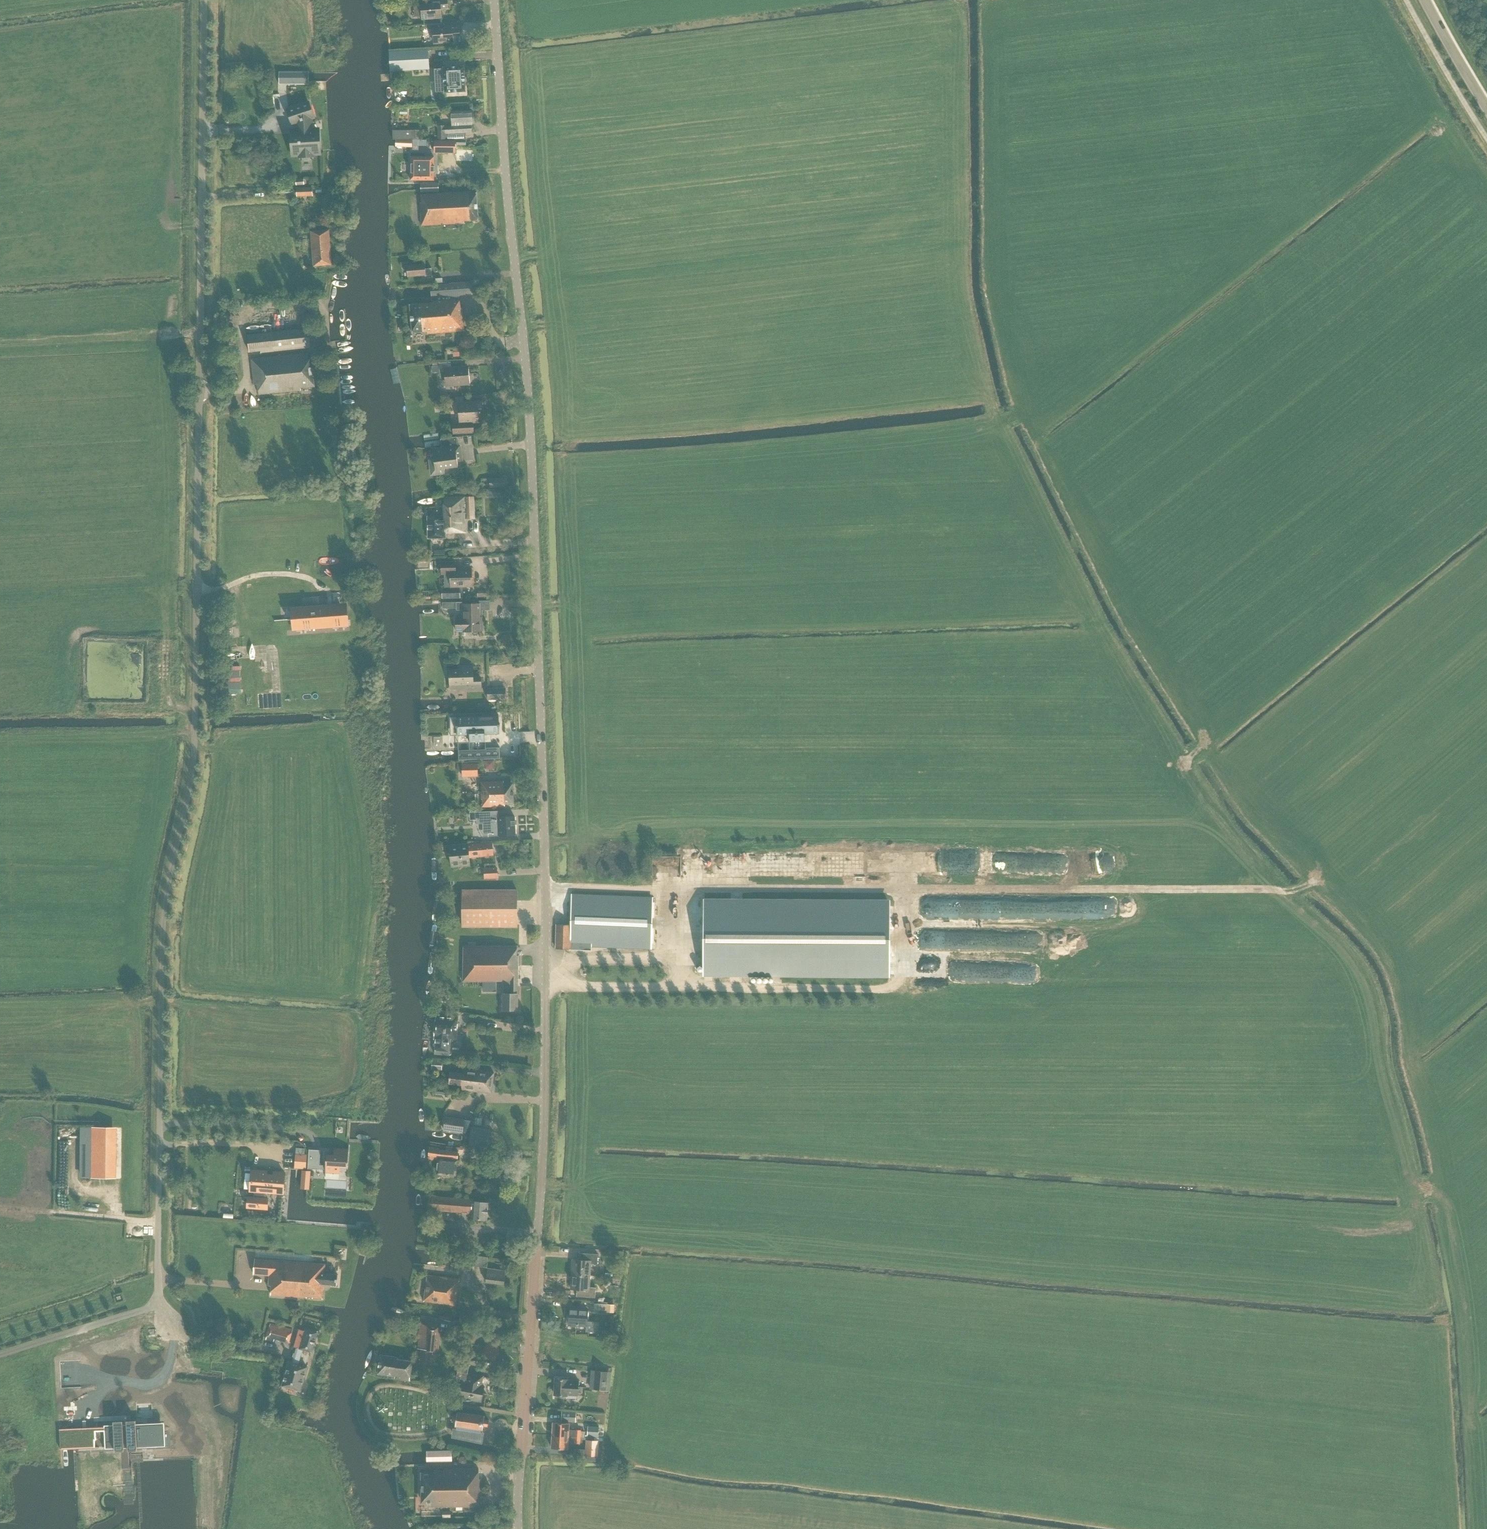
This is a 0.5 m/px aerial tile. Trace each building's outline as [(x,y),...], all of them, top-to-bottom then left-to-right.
[(441,18),(441,9),(448,8),(447,0),(432,0),(432,4),(414,6),(414,17),(422,16),(423,19),(441,18)] [(435,44),(453,42),(452,33),(459,33),(459,23),(444,24),(444,29),(433,30),(435,44)] [(411,50),(389,51),(390,69),(412,68),(411,50)] [(466,92),(464,66),(443,67),(443,69),(435,69),(436,92),(445,91),(445,93),(466,92)] [(309,84),(309,72),(279,72),(279,84),(309,84)] [(314,117),(309,103),(287,110),(292,124),(300,122),(301,133),(292,134),(293,153),(301,152),(302,157),(311,156),(311,152),(320,151),(318,132),(309,132),(308,119),(314,117)] [(438,126),(438,139),(439,139),(446,139),(446,134),(472,132),(471,125),(472,125),(472,111),(451,112),(452,125),(438,126)] [(393,130),(393,139),(421,139),(421,130),(393,130)] [(455,153),(455,144),(455,140),(434,140),(434,153),(455,153)] [(430,172),(430,157),(410,156),(410,180),(435,180),(435,172),(430,172)] [(439,182),(421,183),(421,184),(421,190),(421,192),(439,192),(439,182)] [(313,196),(313,187),(299,187),(300,197),(313,196)] [(478,220),(476,191),(421,194),(422,202),(421,202),(422,225),(464,223),(464,221),(478,220)] [(329,230),(311,231),(314,265),(331,264),(329,230)] [(425,276),(432,275),(431,268),(425,269),(425,264),(407,266),(408,276),(425,275),(425,276)] [(476,281),(431,285),(432,298),(459,296),(477,294),(476,281)] [(459,299),(432,301),(432,303),(410,305),(412,333),(427,331),(427,333),(464,330),(462,307),(460,308),(459,299)] [(311,347),(309,328),(247,335),(249,352),(261,351),(261,353),(311,347)] [(301,388),(314,386),(312,362),(308,363),(307,353),(252,359),(254,385),(258,384),(259,394),(301,390),(301,388)] [(468,384),(467,367),(451,368),(451,362),(438,363),(439,372),(445,371),(446,385),(468,384)] [(478,408),(482,408),(482,400),(464,401),(464,396),(455,396),(455,403),(459,402),(460,422),(453,423),(453,434),(474,433),(473,423),(478,422),(478,408)] [(456,437),(440,439),(441,449),(433,450),(434,459),(430,460),(432,475),(445,473),(444,468),(458,466),(458,462),(461,461),(460,446),(458,447),(456,437)] [(489,479),(490,487),(508,486),(507,478),(489,479)] [(428,516),(428,538),(446,538),(446,533),(466,532),(465,519),(474,518),(473,497),(444,497),(444,515),(428,516)] [(472,586),(471,568),(456,569),(455,561),(441,562),(442,574),(450,574),(451,587),(472,586)] [(455,617),(456,632),(482,631),(482,617),(480,617),(479,604),(462,604),(462,602),(456,602),(446,602),(446,606),(456,606),(456,610),(462,610),(463,617),(455,617)] [(322,609),(295,610),(295,619),(312,618),(312,628),(332,627),(332,620),(340,619),(340,616),(342,616),(340,616),(340,607),(328,608),(328,607),(322,608),(322,609)] [(474,676),(473,665),(457,665),(457,669),(449,669),(449,689),(482,689),(481,676),(474,676)] [(505,689),(487,689),(488,699),(499,699),(499,701),(506,701),(505,689)] [(499,716),(457,718),(458,735),(471,735),(471,742),(486,741),(485,734),(500,734),(499,716)] [(500,759),(499,747),(486,747),(486,749),(459,749),(459,760),(500,759)] [(462,776),(478,776),(478,763),(461,763),(462,776)] [(505,804),(514,804),(513,783),(504,783),(504,781),(481,782),(482,807),(505,806),(505,804)] [(515,835),(514,816),(499,817),(499,811),(486,812),(486,811),(476,812),(476,824),(482,824),(483,836),(515,835)] [(494,855),(492,841),(482,842),(449,845),(451,867),(470,865),(469,858),(494,855)] [(497,878),(497,867),(484,868),(484,879),(497,878)] [(517,926),(517,890),(462,890),(462,926),(517,926)] [(651,948),(652,898),(572,894),(571,925),(556,924),(556,948),(570,948),(570,949),(591,950),(591,946),(651,948)] [(889,903),(704,902),(704,973),(888,973),(889,903)] [(518,981),(518,955),(517,955),(517,946),(463,946),(463,981),(503,981),(503,993),(502,993),(502,1009),(518,1010),(518,994),(518,981)] [(456,1041),(458,1015),(436,1013),(434,1040),(436,1040),(435,1050),(449,1051),(450,1041),(456,1041)] [(441,1060),(432,1059),(432,1068),(441,1068),(441,1060)] [(461,1090),(469,1091),(472,1070),(466,1069),(466,1074),(450,1072),(449,1083),(462,1085),(461,1090)] [(494,1073),(472,1070),(469,1091),(477,1092),(478,1091),(492,1092),(494,1073)] [(465,1119),(445,1116),(443,1130),(465,1133),(471,1120),(464,1119),(465,1119)] [(488,1128),(470,1127),(468,1148),(486,1149),(488,1128)] [(115,1129),(91,1128),(91,1179),(114,1179),(115,1129)] [(325,1169),(325,1177),(326,1169),(339,1170),(339,1167),(347,1167),(347,1162),(348,1162),(349,1144),(348,1144),(348,1152),(334,1151),(334,1154),(327,1154),(326,1160),(325,1166),(319,1165),(320,1150),(309,1149),(308,1168),(325,1169)] [(457,1160),(458,1152),(430,1148),(428,1158),(438,1159),(436,1173),(456,1176),(457,1160)] [(307,1155),(295,1154),(294,1168),(302,1168),(302,1170),(301,1188),(309,1189),(310,1171),(306,1170),(307,1155)] [(284,1173),(252,1170),(251,1190),(255,1190),(254,1197),(248,1197),(247,1207),(267,1208),(268,1198),(265,1198),(266,1191),(283,1193),(284,1173)] [(487,1220),(488,1202),(473,1201),(473,1199),(428,1195),(427,1210),(471,1213),(471,1218),(487,1220)] [(573,1259),(572,1274),(589,1275),(590,1264),(597,1264),(598,1254),(579,1253),(579,1260),(573,1259)] [(487,1257),(467,1255),(466,1265),(486,1267),(487,1257)] [(325,1264),(255,1258),(254,1274),(269,1275),(268,1285),(271,1285),(271,1294),(322,1299),(324,1284),(337,1285),(338,1274),(324,1273),(325,1264)] [(487,1268),(485,1282),(504,1284),(505,1270),(487,1268)] [(459,1278),(427,1274),(424,1301),(456,1305),(459,1278)] [(589,1287),(589,1275),(572,1274),(571,1289),(576,1289),(576,1296),(595,1297),(596,1287),(589,1287)] [(588,1310),(569,1309),(569,1324),(586,1325),(585,1331),(593,1332),(593,1322),(587,1321),(588,1310)] [(437,1351),(440,1324),(420,1322),(418,1348),(421,1349),(420,1364),(430,1364),(431,1350),(437,1351)] [(274,1339),(289,1343),(292,1331),(270,1325),(266,1340),(273,1342),(274,1339)] [(318,1331),(310,1329),(305,1327),(304,1330),(299,1329),(294,1347),(297,1347),(292,1362),(289,1361),(282,1385),(300,1390),(307,1367),(298,1364),(303,1349),(312,1352),(318,1331)] [(381,1354),(378,1373),(395,1376),(394,1378),(409,1381),(412,1361),(398,1359),(398,1357),(381,1354)] [(481,1401),(484,1386),(482,1386),(484,1375),(468,1372),(469,1365),(458,1363),(453,1391),(459,1392),(458,1397),(481,1401)] [(608,1371),(595,1370),(593,1389),(606,1390),(608,1371)] [(556,1378),(555,1394),(578,1396),(579,1380),(556,1378)] [(484,1420),(484,1416),(457,1412),(457,1414),(453,1415),(452,1421),(455,1424),(455,1428),(456,1428),(455,1430),(454,1430),(453,1437),(480,1441),(482,1428),(481,1428),(482,1426),(487,1426),(488,1420),(484,1420)] [(141,1445),(162,1444),(161,1424),(136,1425),(136,1420),(127,1420),(127,1426),(123,1426),(123,1421),(113,1421),(114,1426),(105,1427),(105,1425),(104,1425),(104,1427),(59,1429),(60,1449),(73,1449),(98,1447),(95,1447),(95,1440),(96,1440),(95,1431),(104,1430),(105,1437),(105,1444),(114,1444),(115,1451),(124,1450),(124,1444),(128,1444),(128,1450),(137,1450),(137,1443),(141,1443),(141,1445)] [(552,1435),(580,1437),(581,1430),(572,1429),(572,1430),(569,1430),(569,1423),(553,1422),(552,1435)] [(599,1426),(588,1426),(587,1435),(598,1436),(599,1426)] [(580,1437),(552,1435),(551,1447),(568,1449),(568,1442),(571,1442),(571,1443),(573,1444),(573,1443),(580,1443),(580,1437)] [(599,1440),(586,1439),(585,1455),(598,1456),(599,1440)] [(452,1450),(426,1451),(427,1462),(452,1462),(452,1450)] [(478,1479),(478,1469),(444,1469),(444,1470),(434,1470),(434,1472),(421,1472),(421,1504),(424,1503),(424,1507),(480,1507),(480,1479),(478,1479)]
